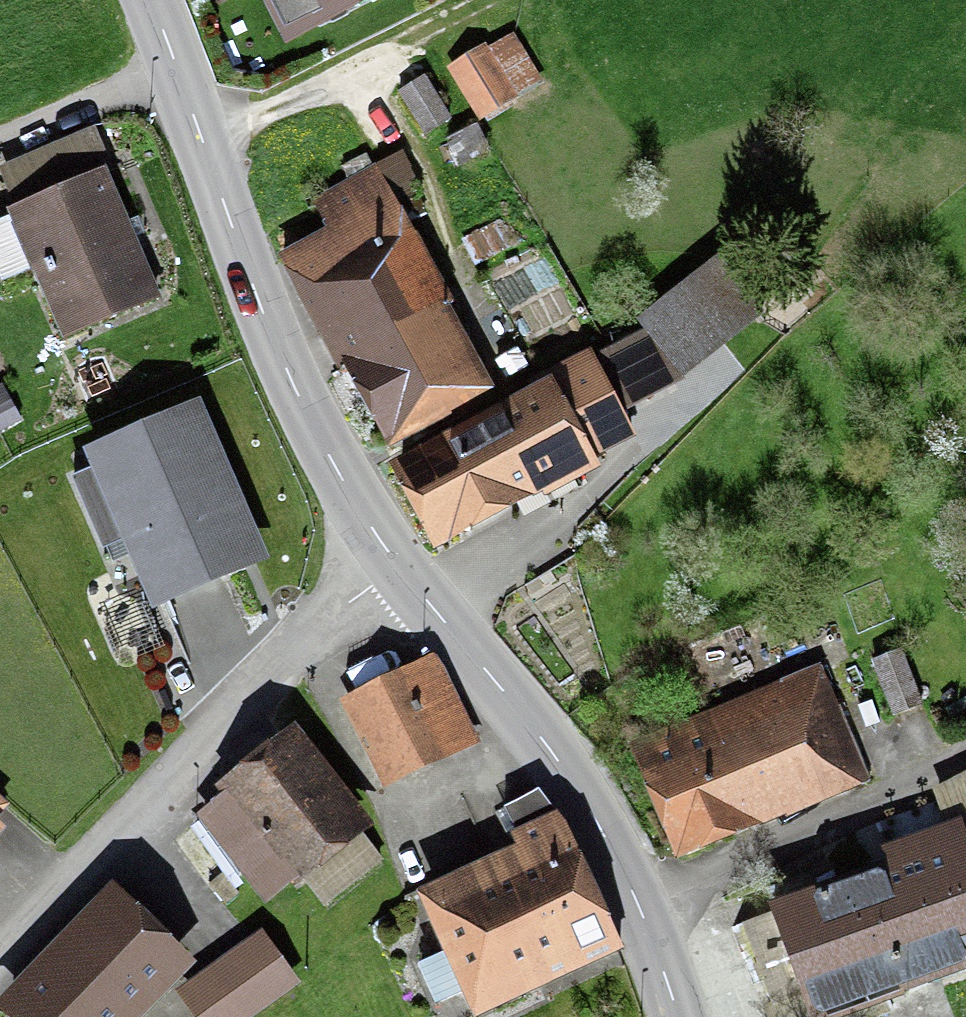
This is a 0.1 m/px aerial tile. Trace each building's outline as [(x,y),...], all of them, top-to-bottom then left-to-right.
[(287,50),(388,0),(262,0),(287,50)] [(490,49),(487,44),(448,68),(481,122),(520,97),(518,94),(543,79),(515,33),(490,49)] [(455,120),(427,76),(398,94),(426,138),(455,120)] [(163,300),(138,241),(148,237),(139,216),(129,221),(108,173),(115,170),(96,127),(0,169),(0,180),(13,210),(6,212),(10,220),(0,224),(0,277),(4,286),(33,274),(63,343),(163,300)] [(496,396),(377,166),(312,200),(329,232),(278,258),(332,362),(340,358),(388,452),(496,396)] [(762,322),(714,261),(636,322),(645,333),(684,383),(685,382),(762,322)] [(684,383),(645,333),(595,358),(625,416),(687,384),(685,382),(684,383)] [(595,358),(591,350),(536,379),(541,389),(389,467),(435,556),(545,500),(546,502),(601,473),(594,460),(637,439),(625,416),(595,358)] [(1,431),(22,420),(10,397),(0,403),(0,429),(1,431)] [(153,616),(271,566),(202,404),(84,454),(93,474),(72,483),(103,556),(124,547),(153,616)] [(873,663),(894,717),(921,707),(900,652),(873,663)] [(342,702),(385,791),(478,746),(435,657),(342,702)] [(676,864),(869,785),(820,667),(628,746),(676,864)] [(375,831),(295,729),(215,792),(221,800),(198,818),(267,906),(290,888),(295,894),(305,886),(324,909),(385,861),(367,837),(375,831)] [(947,827),(961,822),(965,836),(965,775),(935,791),(947,827)] [(475,1016),(492,1016),(625,952),(559,817),(555,820),(542,793),(497,815),(515,851),(416,899),(445,957),(418,970),(441,1016),(450,1016),(470,1007),(475,1016)] [(887,870),(769,912),(798,994),(764,1006),(768,1016),(954,1016),(942,985),(965,977),(965,836),(961,822),(947,827),(880,850),(887,870)] [(109,912),(17,1006),(28,1016),(108,1016),(161,963),(109,912)] [(193,1016),(258,1016),(302,986),(263,932),(177,994),(193,1016)]
